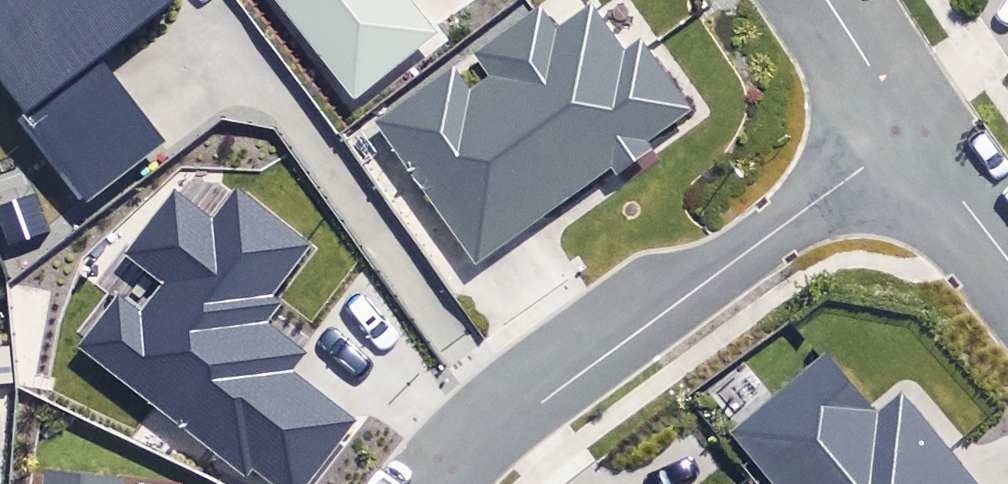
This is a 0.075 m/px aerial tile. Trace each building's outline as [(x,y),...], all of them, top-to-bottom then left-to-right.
[(158,137),(100,62),(180,0),(0,0),(0,77),(24,109),(17,114),(81,197),(158,137)] [(356,102),(439,35),(410,0),(273,0),(356,102)] [(698,122),(648,48),(638,55),(601,0),(598,0),(550,32),(543,20),(484,60),(501,85),(475,102),(458,77),(381,128),(477,270),(698,122)] [(313,240),(237,183),(216,211),(169,177),(113,253),(157,286),(136,314),(116,299),(76,353),(248,480),(264,460),(297,483),(303,483),(348,422),(286,377),(303,354),(269,329),(283,310),(269,300),(313,240)] [(779,483),(978,483),(907,396),(880,417),(828,353),(734,428),(779,483)] [(42,475),(41,483),(117,483),(42,475)]
